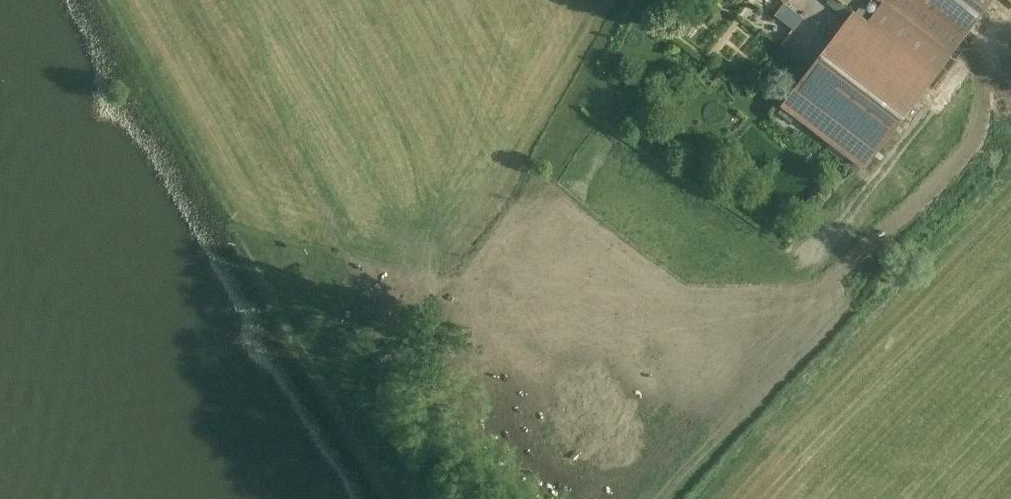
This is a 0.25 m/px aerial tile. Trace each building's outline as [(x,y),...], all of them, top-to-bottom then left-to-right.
[(783,8),(788,0),(771,0),(783,8)] [(869,22),(852,10),(777,105),(863,169),(996,0),(887,0),(869,22)] [(843,10),(851,0),(826,0),(843,10)]
